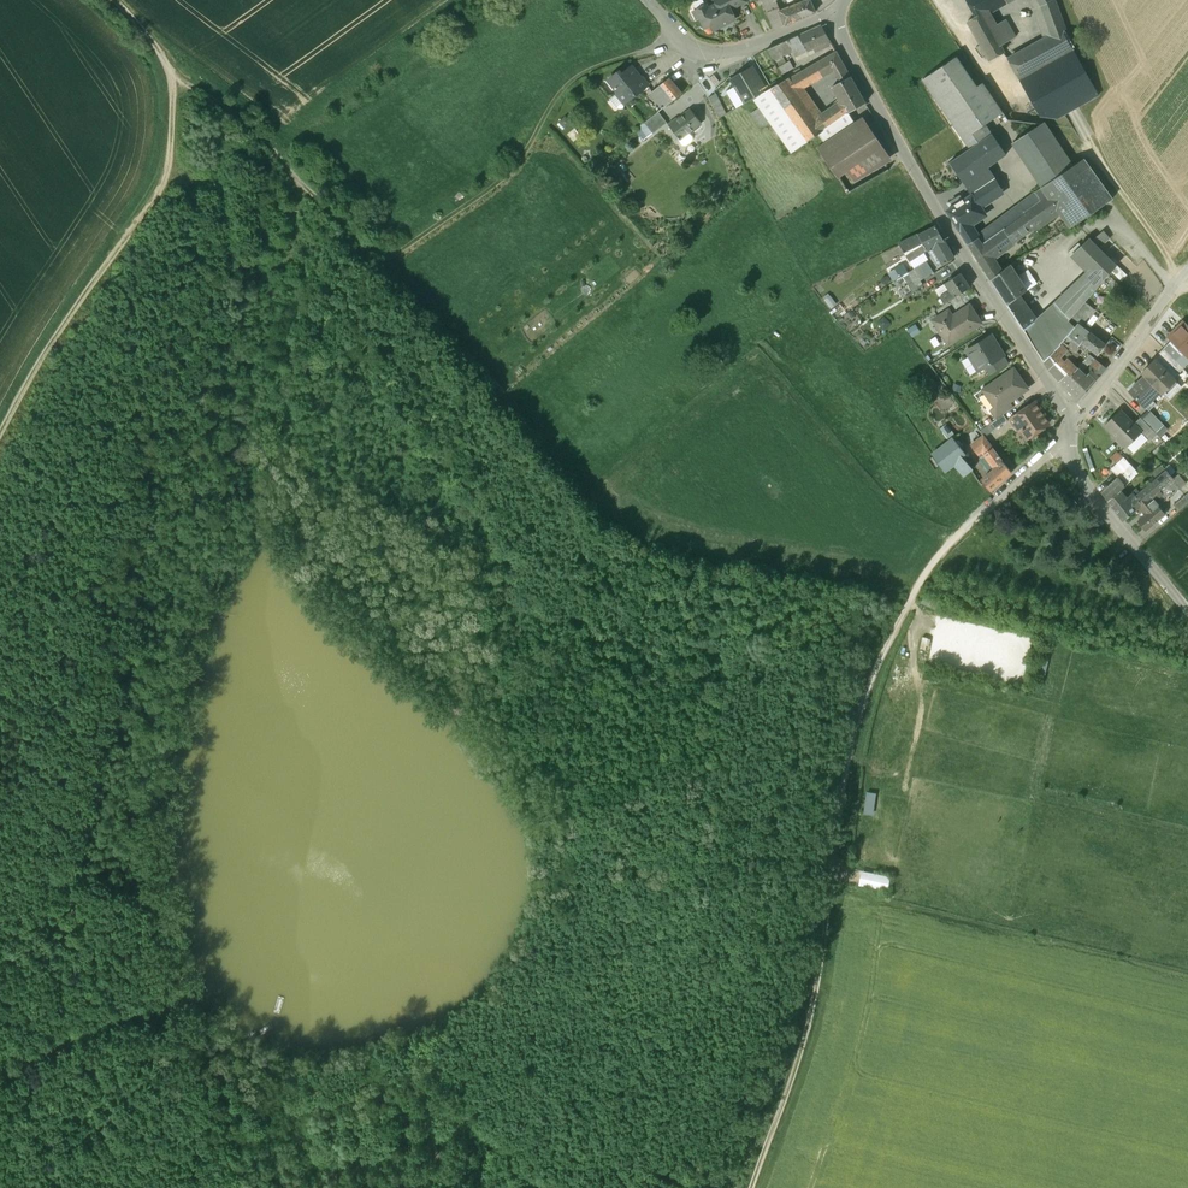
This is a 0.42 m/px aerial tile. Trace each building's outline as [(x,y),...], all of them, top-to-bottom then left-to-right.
[(717,4),(708,9),(706,5),(696,11),(705,28),(711,25),(713,31),(728,23),(727,21),(734,17),(730,9),(747,0),(715,0),(717,4)] [(780,11),(776,0),(773,1),(772,0),(760,0),(761,2),(763,1),(774,29),(800,19),(816,12),(811,0),(807,0),(800,4),(799,0),(795,2),(796,5),(780,11)] [(1006,0),(966,0),(976,17),(968,21),(990,61),(1003,53),(999,47),(1016,37),(1006,20),(989,28),(982,14),(1006,0)] [(1041,6),(1053,36),(1009,60),(1040,116),(1057,118),(1064,114),(1081,140),(1094,134),(1079,106),(1098,95),(1062,31),(1064,28),(1054,0),(1037,0),(1041,6)] [(821,25),(805,33),(812,46),(829,39),(821,25)] [(805,33),(787,41),(792,51),(794,55),(812,46),(805,33)] [(792,51),(787,41),(767,50),(780,76),(792,70),(784,55),(792,51)] [(976,88),(957,58),(925,79),(971,149),(992,135),(985,124),(1004,112),(983,82),(976,88)] [(865,102),(844,65),(833,72),(836,82),(833,84),(842,102),(848,113),(849,113),(865,102)] [(634,69),(631,68),(621,76),(620,75),(615,75),(611,78),(610,82),(617,91),(616,94),(623,102),(626,103),(649,85),(643,78),(640,80),(635,74),(636,73),(634,69)] [(765,91),(753,70),(733,82),(736,86),(746,103),(753,98),(765,91)] [(709,79),(715,86),(719,82),(714,75),(709,79)] [(682,93),(669,78),(650,94),(662,108),(682,93)] [(765,91),(753,98),(759,107),(771,123),(791,152),(806,142),(780,102),(796,93),(787,79),(765,91)] [(737,107),(746,103),(736,86),(727,91),(737,107)] [(816,121),(796,93),(780,102),(806,142),(808,141),(822,131),(823,131),(816,121)] [(726,114),(716,94),(708,98),(719,118),(726,114)] [(842,102),(816,121),(823,131),(848,113),(842,102)] [(771,123),(759,107),(751,113),(762,129),(771,123)] [(690,110),(677,120),(676,118),(668,125),(678,137),(677,137),(679,140),(689,133),(701,123),(690,110)] [(667,123),(658,112),(645,122),(653,133),(653,134),(667,123)] [(823,131),(822,131),(828,140),(855,123),(849,113),(848,113),(823,131)] [(828,140),(817,148),(838,178),(847,171),(854,182),(886,163),(857,121),(855,123),(828,140)] [(648,136),(653,133),(645,122),(641,126),(648,136)] [(1015,146),(1043,186),(1076,164),(1048,125),(1015,146)] [(689,133),(679,140),(682,145),(685,146),(691,140),(692,137),(689,133)] [(953,170),(970,197),(994,181),(989,174),(1011,160),(992,135),(971,149),(976,154),(953,170)] [(1043,186),(1041,187),(1059,213),(1070,228),(1112,199),(1083,159),(1076,164),(1043,186)] [(970,197),(949,211),(968,244),(977,239),(972,232),(975,230),(972,225),(979,220),(972,210),(1002,191),(994,181),(970,197)] [(1040,200),(1024,212),(1026,214),(982,245),(990,258),(1034,226),(1036,229),(1059,213),(1041,187),(1035,192),(1040,200)] [(943,241),(935,227),(918,236),(926,250),(938,267),(943,264),(954,258),(944,241),(943,241)] [(909,261),(926,250),(918,236),(918,235),(912,238),(899,244),(909,261)] [(1036,319),(1024,329),(1044,361),(1057,348),(1060,344),(1067,336),(1078,323),(1081,325),(1095,309),(1085,301),(1119,263),(1090,236),(1069,256),(1082,270),(1053,303),(1036,319)] [(982,245),(977,239),(968,244),(991,279),(1000,272),(982,245)] [(907,273),(901,277),(912,296),(924,288),(920,281),(936,272),(928,260),(907,273)] [(1000,272),(991,279),(1006,304),(1019,295),(1027,288),(1009,265),(1000,272)] [(907,273),(902,266),(888,275),(892,282),(901,277),(907,273)] [(969,288),(960,274),(945,284),(949,290),(940,295),(945,304),(969,288)] [(1036,319),(1019,295),(1006,304),(1024,329),(1036,319)] [(969,306),(952,317),(948,311),(933,321),(940,330),(942,329),(950,343),(981,323),(969,306)] [(1184,321),(1169,337),(1187,356),(1187,325),(1184,321)] [(1081,325),(1078,323),(1067,336),(1073,340),(1079,345),(1078,347),(1080,349),(1083,352),(1087,347),(1098,355),(1106,344),(1081,325)] [(992,335),(968,349),(967,353),(970,356),(973,357),(980,370),(985,367),(1003,356),(1004,355),(992,335)] [(1079,345),(1073,340),(1069,345),(1077,352),(1080,349),(1078,347),(1079,345)] [(1181,355),(1169,343),(1163,348),(1175,361),(1181,355)] [(1060,344),(1057,348),(1068,359),(1071,355),(1060,344)] [(1068,359),(1057,348),(1044,361),(1049,370),(1059,381),(1066,373),(1069,376),(1077,369),(1068,359)] [(1175,361),(1163,348),(1157,354),(1169,367),(1175,361)] [(1003,356),(985,367),(989,375),(1008,364),(1003,356)] [(1175,380),(1155,360),(1141,374),(1144,377),(1159,392),(1161,394),(1175,380)] [(1013,369),(986,388),(997,405),(998,406),(1008,399),(1013,395),(1015,398),(1027,389),(1013,369)] [(1086,378),(1077,369),(1069,376),(1066,373),(1059,381),(1065,388),(1079,400),(1095,381),(1088,376),(1086,378)] [(1144,377),(1129,392),(1144,407),(1159,392),(1144,377)] [(1008,399),(998,406),(997,405),(990,410),(996,420),(1003,414),(1014,407),(1008,399)] [(1036,401),(1010,419),(1019,431),(1022,429),(1028,438),(1048,425),(1044,419),(1047,417),(1036,401)] [(1133,424),(1120,410),(1104,425),(1126,447),(1141,432),(1133,424)] [(996,420),(980,431),(984,436),(1008,421),(1003,414),(996,420)] [(1141,432),(1143,435),(1151,428),(1140,417),(1133,424),(1141,432)] [(938,427),(949,441),(953,438),(956,436),(945,422),(938,427)] [(1141,432),(1126,447),(1133,454),(1148,440),(1143,435),(1141,432)] [(1010,472),(984,436),(972,445),(978,453),(982,451),(985,454),(984,455),(995,469),(989,475),(984,482),(990,490),(1010,472)] [(949,441),(932,454),(943,470),(954,462),(961,456),(965,453),(953,438),(949,441)] [(970,462),(965,453),(961,456),(968,464),(970,462)] [(968,464),(961,456),(954,462),(964,476),(973,470),(968,464)] [(1143,468),(1154,481),(1165,472),(1154,458),(1143,468)] [(1115,468),(1121,475),(1131,466),(1124,459),(1115,468)] [(1121,475),(1102,493),(1108,501),(1119,492),(1119,491),(1138,473),(1131,466),(1121,475)] [(1136,497),(1128,503),(1134,511),(1150,498),(1173,478),(1167,471),(1165,472),(1154,481),(1136,497)] [(1178,489),(1167,498),(1179,511),(1187,504),(1187,500),(1178,489)] [(1125,499),(1119,492),(1108,501),(1123,521),(1134,511),(1128,503),(1136,497),(1132,493),(1125,499)] [(1164,514),(1150,498),(1138,508),(1144,515),(1137,521),(1145,530),(1164,514)] [(1039,650),(1036,679),(1044,680),(1047,651),(1039,650)] [(866,790),(862,812),(872,814),(876,792),(866,790)] [(857,886),(889,890),(890,874),(859,871),(857,886)]
